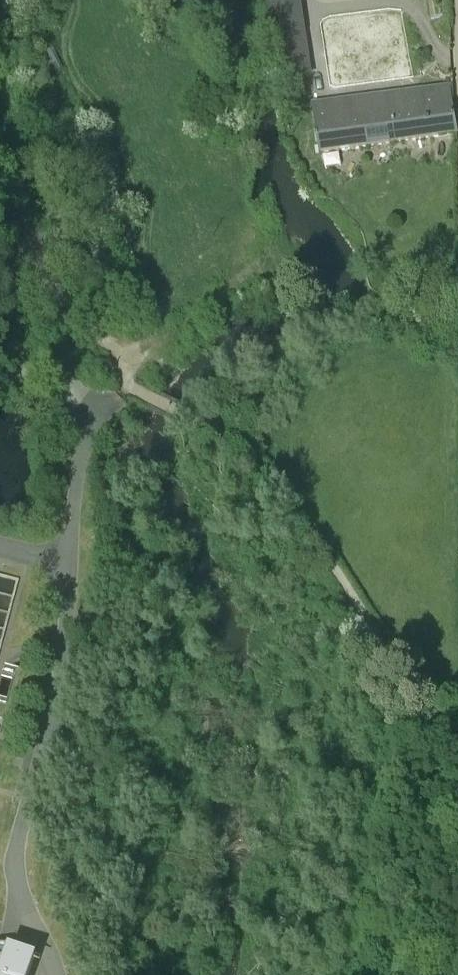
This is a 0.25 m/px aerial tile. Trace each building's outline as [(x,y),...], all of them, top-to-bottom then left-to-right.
[(282,82),(315,76),(303,0),(269,0),(282,82)] [(448,81),(312,103),(320,154),(456,133),(448,81)]
